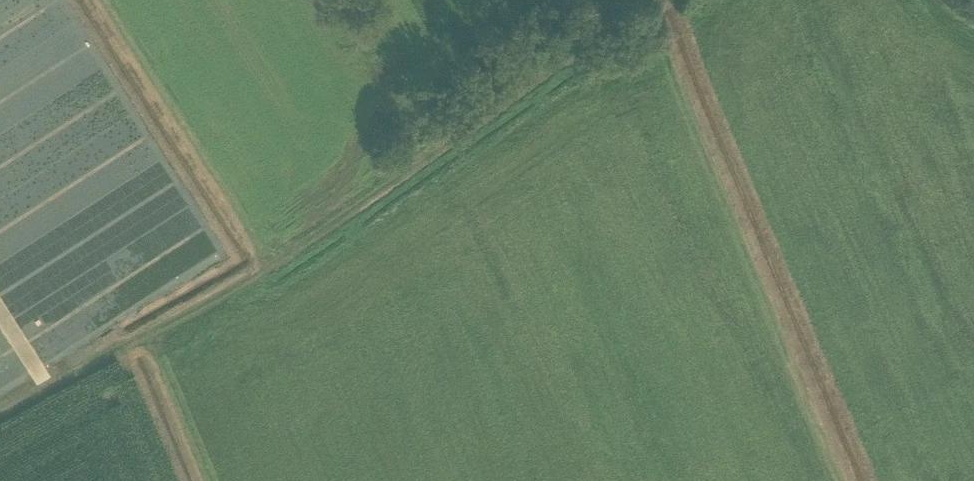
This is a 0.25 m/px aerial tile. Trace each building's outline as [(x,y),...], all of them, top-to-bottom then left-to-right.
[(80,303),(86,337),(138,298),(134,277),(123,262),(115,268),(112,263),(107,239),(94,241),(93,234),(85,224),(75,226),(66,214),(64,216),(53,202),(49,203),(39,210),(50,225),(40,228),(42,242),(23,246),(29,255),(52,250),(52,253),(62,266),(57,270),(62,277),(72,275),(77,299),(80,303)]
